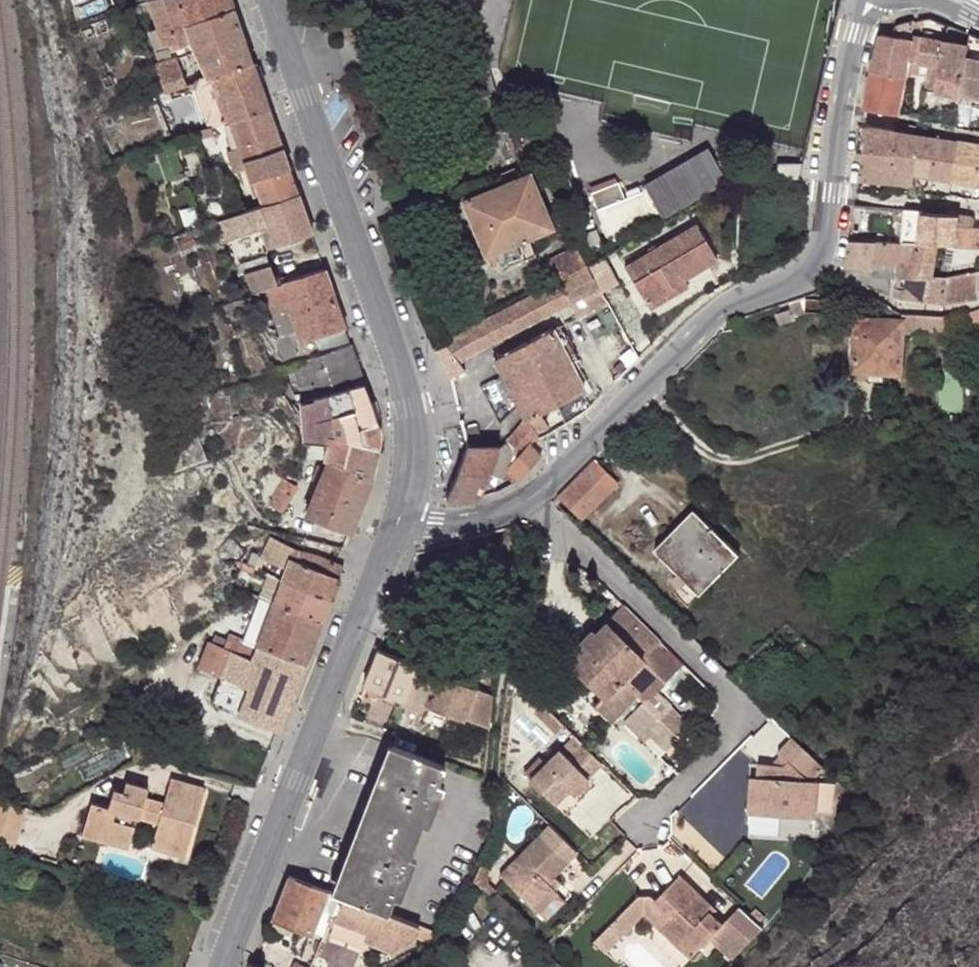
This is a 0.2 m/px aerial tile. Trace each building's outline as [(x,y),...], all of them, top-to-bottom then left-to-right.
[(165,92),(188,84),(178,58),(198,51),(207,75),(201,77),(200,80),(253,62),(231,0),(155,0),(150,1),(165,42),(159,44),(161,49),(150,53),(165,92)] [(91,21),(92,24),(96,33),(110,28),(106,16),(91,21)] [(892,35),(914,39),(914,21),(895,25),(892,35)] [(96,33),(92,24),(83,27),(86,36),(96,33)] [(960,95),(978,99),(978,36),(970,33),(969,44),(962,84),(960,95)] [(872,71),(905,76),(914,39),(892,35),(882,34),(872,71)] [(936,91),(960,95),(962,84),(969,44),(924,37),(924,38),(916,37),(913,58),(920,60),(919,63),(940,67),(936,91)] [(196,90),(209,127),(220,124),(269,108),(253,62),(200,80),(196,90)] [(898,116),(905,76),(872,71),(865,110),(898,116)] [(230,170),(246,164),(252,181),(290,168),(269,108),(220,124),(228,149),(223,151),(230,170)] [(868,126),(862,170),(860,192),(883,194),(883,193),(885,182),(914,184),(915,174),(921,135),(916,134),(910,133),(868,126)] [(515,134),(508,136),(512,147),(519,145),(515,134)] [(947,139),(921,135),(915,174),(945,178),(953,180),(960,141),(947,139)] [(960,141),(953,180),(978,184),(978,180),(978,143),(960,141)] [(617,182),(589,193),(607,241),(628,233),(655,223),(655,221),(726,181),(707,147),(643,183),(654,202),(649,204),(643,191),(624,198),(617,182)] [(780,179),(795,179),(799,163),(777,162),(777,178),(780,179)] [(261,206),(299,193),(290,168),(252,181),(248,183),(253,197),(257,196),(261,206)] [(487,254),(493,267),(531,251),(526,238),(548,229),(526,175),(463,201),(485,255),(487,254)] [(314,235),(299,193),(261,206),(213,222),(219,241),(262,225),(271,250),(314,235)] [(908,209),(903,242),(919,243),(923,212),(923,210),(908,209)] [(919,243),(926,243),(937,244),(978,246),(978,226),(975,226),(975,216),(923,212),(919,243)] [(624,266),(648,305),(673,289),(668,280),(677,275),(682,281),(684,280),(717,260),(695,224),(624,266)] [(635,237),(625,243),(628,248),(638,243),(635,237)] [(903,242),(851,239),(847,264),(873,268),(874,263),(892,263),(911,264),(909,273),(901,273),(896,298),(904,299),(904,297),(948,303),(948,276),(932,276),(937,244),(926,243),(919,243),(903,242)] [(531,251),(493,267),(495,273),(534,257),(531,251)] [(572,272),(585,265),(577,251),(565,258),(572,272)] [(952,255),(944,253),(941,270),(950,270),(952,255)] [(267,254),(236,265),(250,289),(257,292),(263,290),(278,285),(267,254)] [(605,254),(587,264),(599,288),(602,292),(619,283),(605,254)] [(874,263),(873,268),(872,275),(892,278),(892,263),(874,263)] [(515,302),(443,339),(451,350),(459,361),(507,336),(570,303),(599,288),(587,264),(585,265),(572,272),(515,302)] [(300,343),(345,328),(325,269),(278,285),(263,290),(280,336),(296,331),(300,343)] [(948,303),(978,297),(978,270),(948,276),(948,303)] [(673,289),(648,305),(650,309),(687,287),(684,280),(682,281),(677,275),(668,280),(673,289)] [(599,288),(570,303),(577,316),(606,302),(602,292),(599,288)] [(794,316),(805,311),(805,297),(805,295),(788,300),(790,307),(775,313),(780,325),(794,319),(794,316)] [(967,326),(969,332),(978,329),(978,307),(970,310),(964,312),(967,326)] [(950,316),(902,313),(902,318),(855,316),(854,371),(902,373),(903,333),(967,326),(964,312),(950,316)] [(552,329),(571,363),(578,359),(560,325),(552,329)] [(528,420),(538,415),(542,413),(550,408),(584,391),(571,363),(552,329),(494,359),(525,418),(527,421),(528,420)] [(443,339),(435,343),(439,353),(446,369),(448,367),(459,361),(451,350),(443,339)] [(300,381),(307,400),(364,382),(351,343),(294,362),(295,365),(288,368),(293,383),(300,381)] [(307,400),(301,402),(304,441),(330,443),(326,459),(371,477),(379,439),(378,424),(377,417),(364,382),(307,400)] [(542,413),(538,415),(544,425),(556,419),(550,408),(542,413)] [(918,414),(901,412),(901,424),(917,426),(918,414)] [(528,420),(535,431),(544,427),(544,425),(538,415),(528,420)] [(531,442),(536,437),(537,435),(535,431),(528,420),(527,421),(525,418),(509,438),(506,441),(517,457),(531,442)] [(479,424),(463,428),(467,447),(483,446),(479,424)] [(483,446),(467,447),(448,499),(479,498),(489,474),(504,478),(505,476),(509,466),(517,457),(506,441),(500,445),(483,446)] [(541,454),(531,442),(517,457),(509,466),(505,476),(512,484),(541,454)] [(308,515),(351,532),(371,477),(326,459),(323,465),(327,467),(308,515)] [(572,480),(557,495),(582,519),(617,482),(593,459),(572,480)] [(285,479),(270,504),(283,512),(298,486),(285,479)] [(655,550),(678,573),(679,575),(703,551),(694,541),(710,525),(694,509),(655,550)] [(679,575),(687,582),(700,595),(740,555),(710,525),(694,541),(703,551),(679,575)] [(243,564),(269,574),(329,598),(342,563),(339,562),(318,554),(296,548),(288,568),(247,552),(243,564)] [(679,575),(678,573),(672,579),(681,588),(687,582),(679,575)] [(269,574),(260,596),(321,620),(329,598),(269,574)] [(321,620),(260,596),(252,618),(313,641),(321,620)] [(625,604),(596,632),(582,645),(567,660),(603,695),(594,705),(620,729),(680,668),(661,649),(665,645),(625,604)] [(313,641),(252,618),(243,640),(238,653),(224,647),(209,640),(199,668),(215,674),(210,686),(229,693),(233,682),(249,688),(240,713),(263,723),(279,730),(313,641)] [(582,645),(596,632),(593,628),(579,643),(582,645)] [(238,653),(243,640),(229,634),(224,647),(238,653)] [(771,636),(753,654),(757,658),(774,640),(771,636)] [(418,664),(379,648),(375,658),(364,684),(365,685),(403,699),(418,664)] [(438,672),(418,664),(403,699),(411,703),(410,706),(417,709),(420,701),(425,703),(438,672)] [(449,676),(438,672),(425,703),(475,722),(491,725),(495,695),(449,676)] [(224,707),(240,713),(249,688),(233,682),(229,693),(224,707)] [(688,725),(662,700),(651,711),(638,724),(664,749),(677,736),(688,725)] [(424,706),(425,703),(420,701),(417,709),(422,711),(424,706)] [(562,723),(540,701),(533,709),(554,730),(562,723)] [(814,776),(823,767),(794,738),(781,752),(784,755),(791,763),(788,766),(775,764),(761,763),(759,776),(754,775),(751,805),(750,811),(814,819),(819,781),(814,776)] [(547,762),(561,749),(554,742),(541,756),(547,762)] [(365,819),(393,745),(388,743),(360,817),(365,819)] [(589,774),(601,762),(583,744),(569,757),(561,749),(547,762),(532,777),(550,795),(563,783),(566,785),(569,788),(575,793),(591,777),(589,774)] [(438,782),(444,764),(416,753),(393,745),(365,819),(362,825),(336,894),(340,895),(363,904),(388,914),(394,896),(410,856),(414,844),(422,822),(438,782)] [(791,763),(784,755),(775,764),(788,766),(791,763)] [(83,836),(108,843),(111,831),(132,837),(138,818),(159,823),(152,848),(187,857),(205,788),(172,778),(163,811),(144,805),(149,788),(127,782),(124,793),(114,790),(110,807),(92,802),(83,836)] [(444,785),(438,782),(422,822),(429,825),(444,785)] [(556,801),(569,788),(566,785),(563,783),(550,795),(556,801)] [(0,797),(0,849),(17,854),(31,807),(0,797)] [(813,828),(814,819),(750,811),(749,822),(813,828)] [(354,831),(331,891),(336,894),(362,825),(365,819),(360,817),(354,831)] [(717,864),(727,853),(690,820),(680,832),(717,864)] [(582,855),(554,827),(531,850),(505,876),(542,914),(561,896),(550,884),(556,876),(559,878),(582,855)] [(111,831),(108,843),(129,848),(132,837),(111,831)] [(410,856),(394,896),(401,898),(416,858),(410,856)] [(313,926),(325,931),(331,916),(334,908),(340,895),(336,894),(331,891),(291,875),(274,917),(290,924),(310,932),(313,926)] [(678,880),(653,905),(670,922),(660,933),(689,961),(708,941),(729,961),(758,932),(755,929),(746,920),(738,911),(720,929),(709,919),(714,914),(678,880)] [(431,940),(434,932),(388,914),(363,904),(340,895),(334,908),(355,915),(348,932),(367,940),(392,949),(417,935),(431,940)] [(670,922),(653,905),(649,900),(636,900),(606,931),(614,938),(601,952),(604,954),(643,916),(660,933),(670,922)] [(364,946),(367,940),(348,932),(355,915),(334,908),(331,916),(336,918),(330,933),(364,946)] [(746,920),(755,929),(761,923),(752,914),(746,920)] [(329,919),(325,931),(330,933),(336,918),(331,916),(329,919)] [(290,924),(274,917),(271,923),(288,930),(290,924)] [(593,944),(601,952),(614,938),(606,931),(593,944)]
